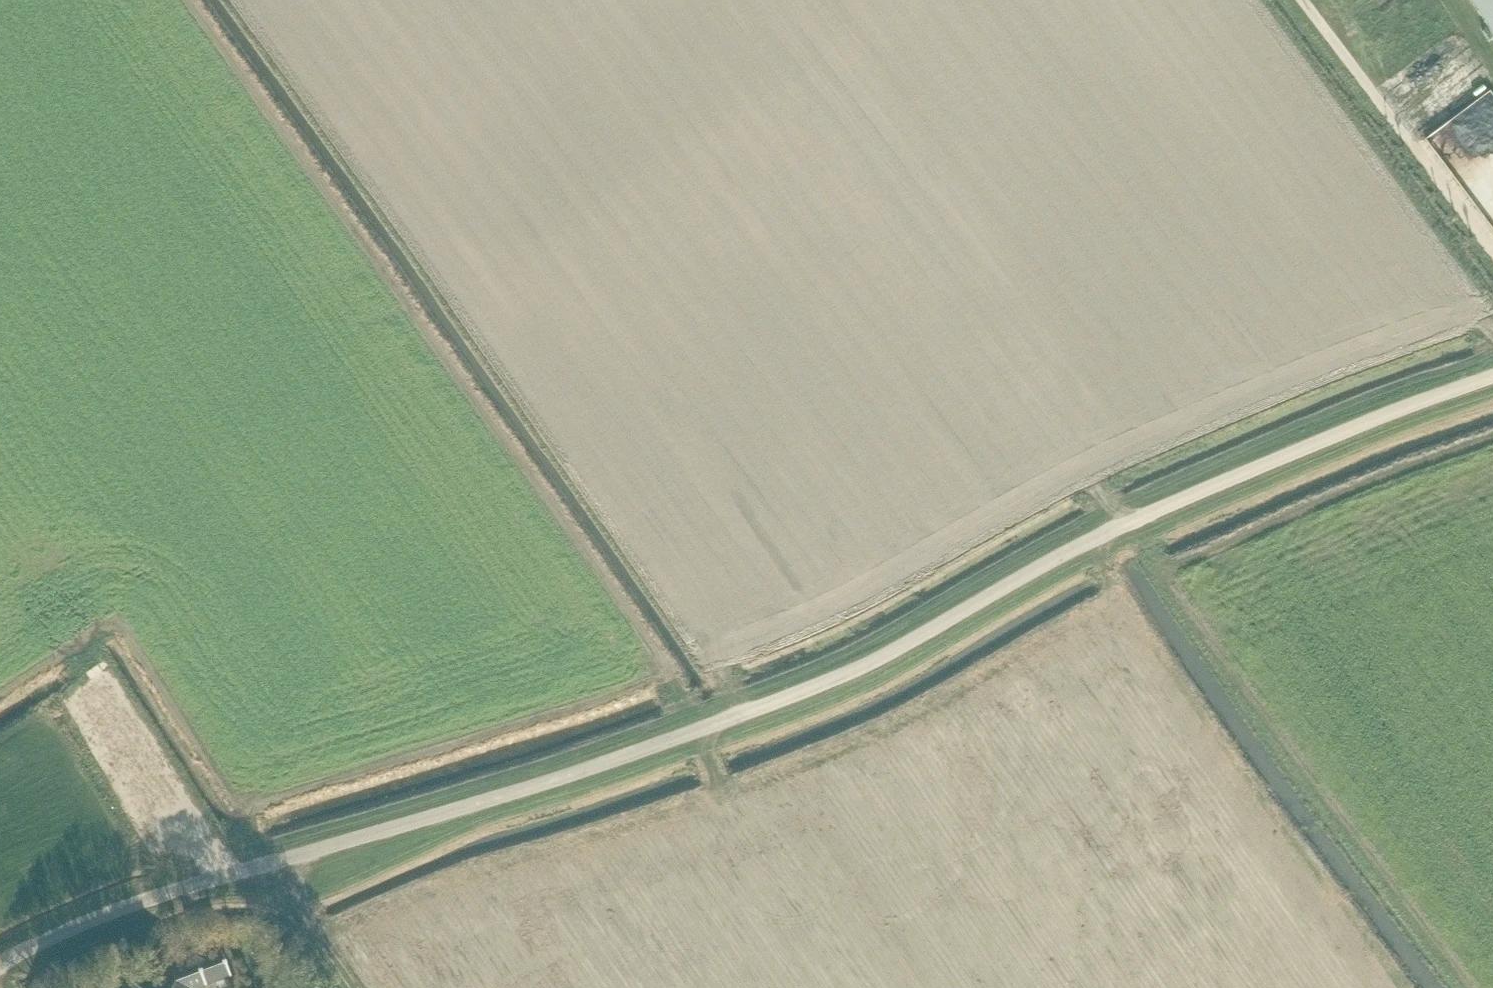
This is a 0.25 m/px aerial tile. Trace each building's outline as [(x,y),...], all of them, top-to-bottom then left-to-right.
[(1492,35),(1492,0),(1470,0),(1492,35)] [(232,977),(223,952),(170,971),(168,966),(108,987),(216,987),(215,983),(232,977)]
